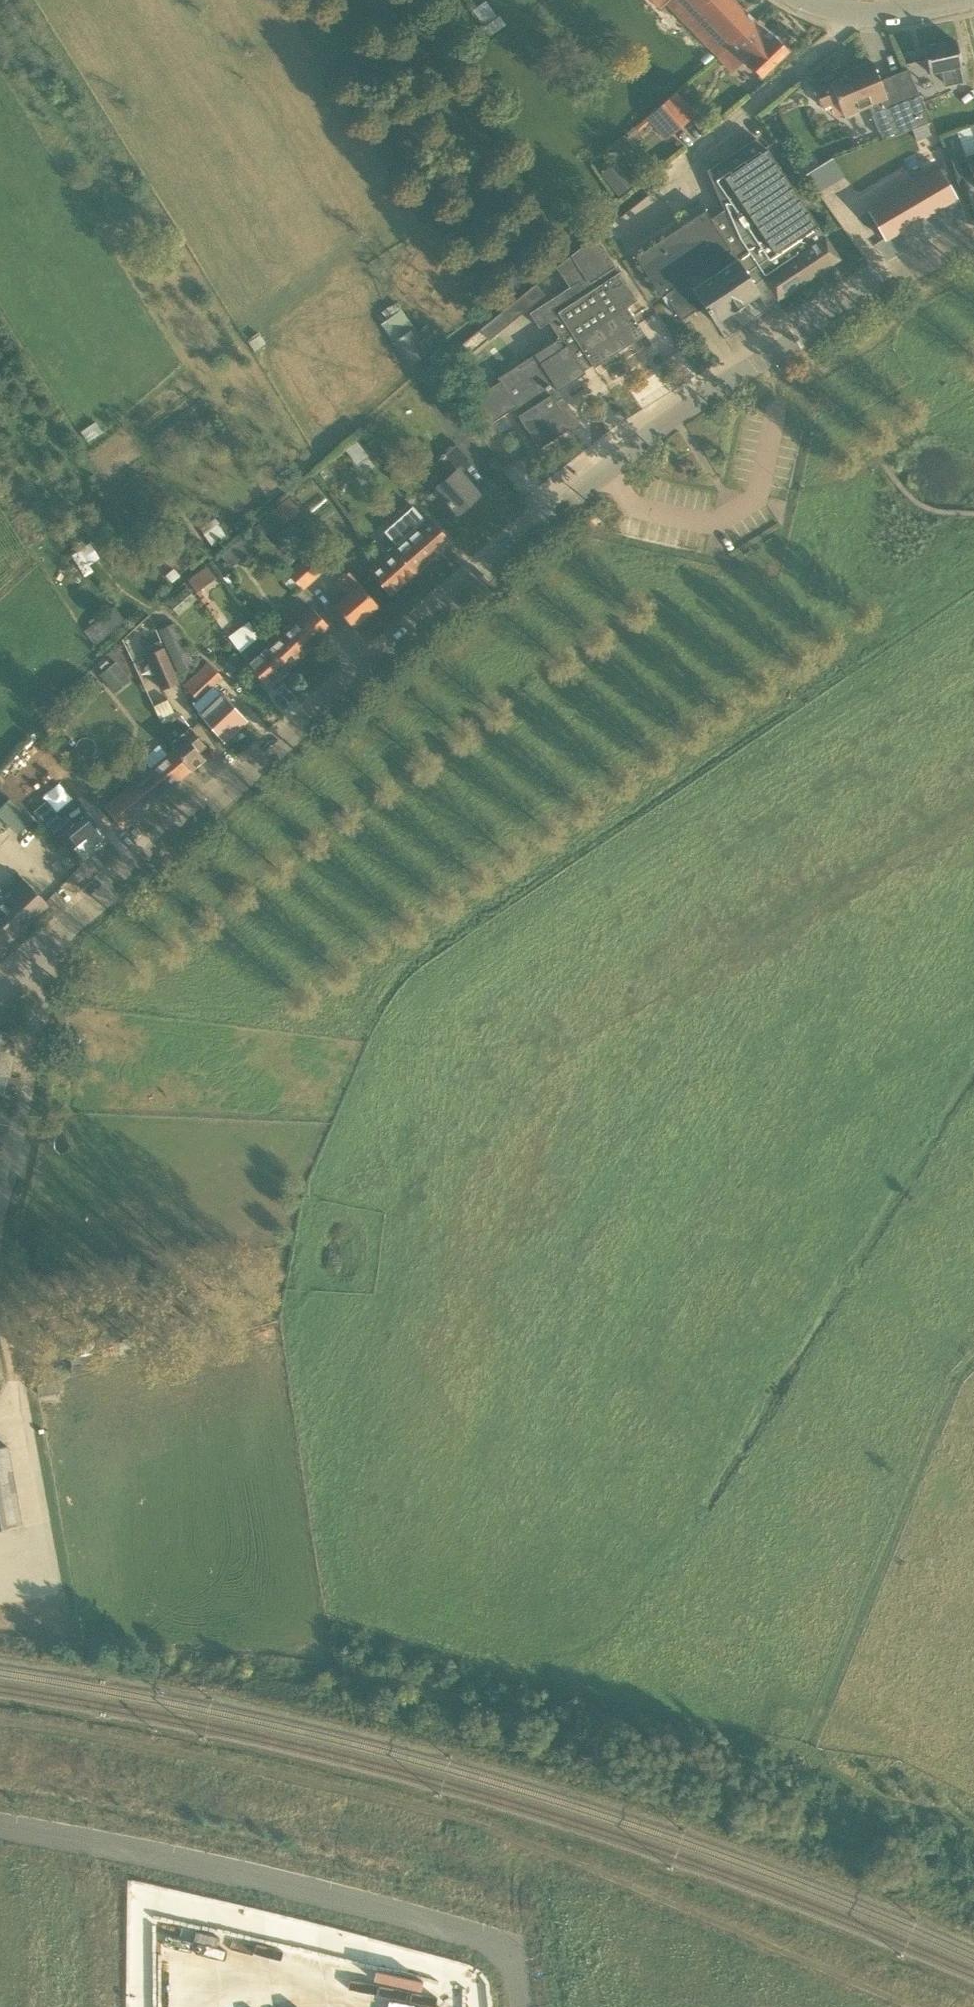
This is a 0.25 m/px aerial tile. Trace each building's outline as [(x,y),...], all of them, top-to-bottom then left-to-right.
[(476,5),(486,32),(500,26),(490,0),(489,0),(476,5)] [(661,8),(669,1),(718,54),(731,42),(730,39),(752,19),(734,0),(654,0),(661,8)] [(766,33),(752,19),(730,39),(731,42),(718,54),(733,69),(743,59),(760,76),(788,50),(775,37),(772,39),(766,33)] [(961,63),(960,59),(956,40),(924,47),(930,75),(943,71),(946,82),(953,81),(954,84),(970,80),(965,62),(961,63)] [(880,81),(872,61),(843,73),(845,77),(815,89),(822,106),(836,100),(844,116),(869,106),(882,137),(930,118),(910,68),(906,70),(880,81)] [(667,138),(694,114),(673,90),(650,108),(653,111),(647,116),(667,138)] [(971,126),(957,130),(966,156),(973,177),(973,125),(971,126)] [(767,149),(756,138),(707,170),(726,212),(713,220),(712,221),(760,293),(763,298),(770,299),(775,296),(777,300),(840,258),(778,166),(767,149)] [(957,197),(947,179),(939,166),(910,183),(902,171),(859,197),(885,239),(957,197)] [(715,322),(760,293),(712,221),(713,220),(707,210),(636,257),(662,297),(665,295),(682,320),(704,305),(715,322)] [(645,334),(627,306),(637,300),(619,272),(596,235),(568,257),(575,265),(563,274),(571,286),(531,312),(540,326),(549,321),(559,336),(556,338),(557,339),(498,378),(500,381),(475,397),(491,422),(513,408),(539,448),(571,427),(573,430),(581,425),(559,390),(585,372),(582,367),(591,362),(594,367),(645,334)] [(563,274),(575,265),(568,257),(557,266),(563,274)] [(522,295),(530,304),(544,293),(536,283),(522,295)] [(415,326),(413,323),(403,309),(381,324),(408,365),(430,350),(428,346),(415,326)] [(487,339),(506,323),(499,314),(479,329),(487,339)] [(437,397),(446,410),(457,403),(448,390),(437,397)] [(356,463),(368,454),(357,439),(345,448),(356,463)] [(458,513),(479,494),(459,471),(471,461),(457,444),(437,460),(450,476),(436,488),(448,501),(446,502),(450,506),(451,505),(458,513)] [(284,523),(300,509),(289,497),(273,510),(284,523)] [(450,541),(429,518),(425,521),(412,506),(384,530),(397,546),(369,571),(373,575),(390,594),(450,541)] [(293,528),(286,534),(301,550),(307,544),(293,528)] [(229,566),(254,546),(244,534),(220,554),(229,566)] [(302,588),(320,572),(306,556),(288,572),(302,588)] [(198,591),(216,577),(207,567),(189,581),(198,591)] [(378,605),(358,583),(349,572),(336,582),(346,593),(334,604),(355,627),(378,605)] [(187,586),(169,600),(177,612),(196,598),(187,586)] [(287,669),(332,628),(311,605),(307,608),(297,597),(282,611),(292,621),(272,639),(281,650),(275,654),(287,669)] [(115,598),(85,624),(97,638),(127,611),(115,598)] [(177,674),(194,667),(175,621),(158,628),(177,674)] [(266,645),(255,634),(241,647),(251,658),(246,663),(254,672),(268,686),(287,669),(275,654),(281,650),(272,639),(266,645)] [(146,654),(156,676),(161,689),(178,681),(163,647),(146,654)] [(131,679),(116,660),(100,674),(115,692),(131,679)] [(223,742),(247,719),(215,685),(223,678),(208,662),(183,684),(198,700),(191,706),(223,742)] [(174,747),(171,749),(175,757),(186,773),(204,758),(198,750),(205,745),(176,710),(174,711),(168,698),(153,705),(174,747)] [(167,752),(160,743),(142,759),(149,767),(103,805),(121,827),(186,773),(175,757),(171,749),(167,752)] [(60,809),(77,795),(60,776),(42,790),(46,795),(39,801),(48,812),(56,805),(60,809)] [(31,815),(7,795),(0,803),(0,817),(17,831),(31,815)] [(74,826),(64,815),(55,822),(85,857),(108,838),(88,815),(74,826)] [(49,904),(20,873),(4,888),(0,892),(0,950),(49,904)] [(18,1077),(9,1076),(16,1033),(0,1030),(0,1092),(15,1094),(18,1077)] [(20,1525),(7,1445),(0,1446),(0,1528),(20,1525)]
